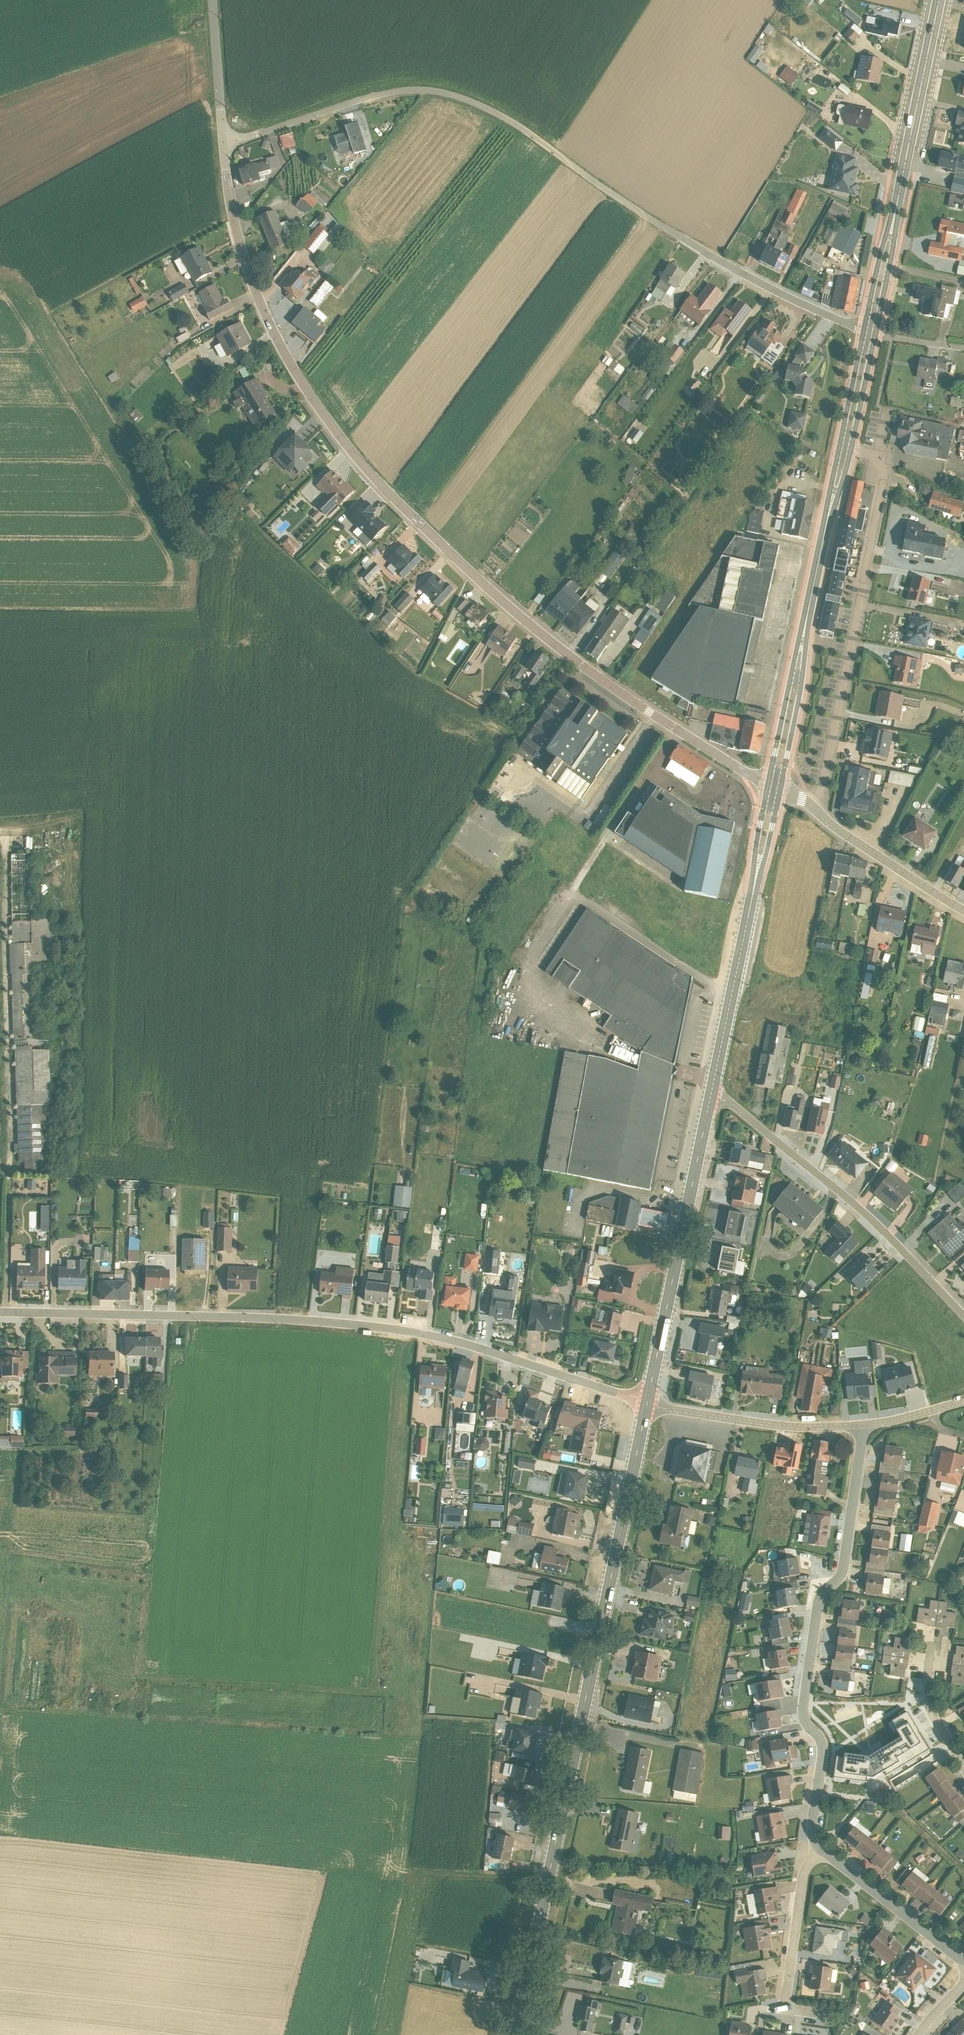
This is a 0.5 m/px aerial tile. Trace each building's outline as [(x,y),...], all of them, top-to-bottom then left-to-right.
[(865,27),(864,33),(887,38),(888,35),(897,37),(900,25),(876,20),(875,23),(873,22),(872,25),(866,24),(865,27)] [(862,33),(854,26),(844,37),(853,44),(859,37),(862,33)] [(756,45),(746,59),(753,64),(763,51),(756,45)] [(882,62),(860,57),(855,80),(877,85),(882,62)] [(787,67),(779,77),(791,86),(799,76),(787,67)] [(841,85),(838,90),(847,97),(851,92),(841,85)] [(811,104),(807,109),(817,117),(822,111),(811,104)] [(871,113),(839,107),(837,108),(836,114),(837,116),(839,117),(838,124),(867,130),(871,113)] [(958,113),(955,126),(957,126),(957,128),(959,129),(956,144),(963,146),(963,115),(958,113)] [(365,152),(356,125),(346,129),(347,134),(335,138),(341,156),(353,152),(354,156),(365,152)] [(826,130),(818,139),(835,153),(843,143),(826,130)] [(292,133),(280,138),(284,150),(287,149),(288,150),(295,147),(292,133)] [(262,148),(268,150),(270,143),(268,138),(264,139),(264,141),(262,148)] [(950,193),(961,195),(963,195),(963,159),(941,154),(938,168),(947,170),(947,173),(954,175),(950,193)] [(854,160),(835,156),(833,166),(832,166),(831,170),(832,171),(828,191),(855,196),(857,186),(853,185),(856,170),(852,169),(854,160)] [(279,167),(276,157),(266,160),(267,163),(247,168),(247,170),(240,172),(244,186),(263,181),(264,179),(263,176),(271,174),(270,170),(279,167)] [(796,218),(806,195),(797,190),(785,213),(781,211),(768,238),(772,240),(771,243),(776,246),(774,250),(767,247),(760,263),(782,274),(790,259),(793,261),(798,249),(791,245),(787,253),(783,252),(784,248),(787,249),(789,245),(787,244),(789,238),(786,236),(790,228),(796,218)] [(301,200),(295,207),(305,215),(308,212),(309,213),(318,204),(322,207),(324,204),(312,193),(309,196),(308,195),(302,201),(301,200)] [(847,213),(849,210),(833,202),(832,205),(832,206),(828,213),(842,221),(846,213),(847,213)] [(275,212),(259,218),(272,251),(286,245),(289,252),(298,249),(287,222),(280,225),(275,212)] [(941,222),(938,233),(943,234),(940,246),(931,244),(928,255),(959,262),(956,275),(963,277),(963,258),(961,258),(963,250),(955,248),(957,237),(963,239),(963,226),(941,222)] [(836,232),(828,229),(823,240),(827,241),(825,245),(850,258),(861,234),(841,225),(837,233),(836,233),(836,232)] [(329,236),(318,227),(303,247),(313,255),(329,236)] [(871,238),(866,237),(860,266),(865,267),(871,238)] [(198,250),(174,263),(181,276),(187,273),(194,285),(194,284),(197,289),(199,287),(196,282),(211,273),(198,250)] [(825,260),(807,250),(802,258),(800,263),(809,268),(818,273),(825,260)] [(333,264),(326,259),(318,269),(325,275),(333,264)] [(670,298),(685,276),(670,267),(651,296),(649,295),(645,301),(646,301),(653,306),(657,300),(661,302),(665,295),(670,298)] [(294,297),(299,301),(305,294),(303,292),(308,285),(311,287),(317,280),(316,279),(320,275),(314,271),(313,271),(309,268),(302,276),(297,272),(296,274),(293,272),(289,276),(287,276),(279,286),(290,294),(287,298),(291,301),(294,297)] [(838,276),(831,309),(837,310),(836,311),(851,315),(859,277),(826,270),(825,273),(825,274),(834,275),(838,276)] [(309,302),(317,308),(333,288),(325,282),(309,302)] [(188,293),(184,285),(168,294),(172,302),(188,293)] [(680,311),(698,326),(722,295),(709,286),(698,301),(691,296),(680,311)] [(214,287),(196,296),(204,310),(206,309),(207,310),(204,312),(210,321),(231,309),(227,301),(223,303),(214,287)] [(918,289),(915,300),(921,301),(921,302),(925,303),(925,308),(924,316),(943,320),(946,306),(953,307),(956,290),(941,287),(940,292),(929,289),(929,290),(929,291),(918,289)] [(803,288),(800,294),(817,301),(819,297),(814,295),(814,293),(803,288)] [(146,305),(141,294),(128,300),(133,311),(146,305)] [(725,310),(710,330),(721,339),(726,332),(732,337),(752,312),(738,302),(730,313),(725,310)] [(322,322),(305,309),(292,325),(315,343),(324,333),(317,327),(322,322)] [(775,327),(765,320),(759,328),(757,326),(752,334),(754,336),(747,346),(762,357),(760,359),(771,367),(784,349),(781,347),(781,345),(779,345),(776,343),(780,337),(772,331),(775,327)] [(214,348),(220,359),(226,356),(227,358),(250,345),(239,324),(216,337),(220,345),(214,348)] [(641,331),(633,324),(629,328),(638,335),(641,331)] [(674,346),(669,342),(655,360),(661,365),(657,370),(665,376),(666,375),(668,377),(685,354),(683,353),(683,352),(675,346),(674,346)] [(814,353),(802,345),(794,357),(795,358),(792,363),(791,367),(788,367),(784,382),(792,384),(795,389),(794,396),(809,399),(813,385),(809,380),(807,381),(804,376),(806,375),(803,370),(800,369),(800,366),(802,363),(806,365),(814,353)] [(609,359),(605,365),(608,368),(606,371),(611,374),(613,372),(620,376),(624,370),(609,359)] [(640,367),(642,369),(644,369),(647,368),(648,367),(648,363),(646,360),(642,361),(640,363),(640,367)] [(919,360),(916,378),(924,380),(924,385),(926,386),(927,385),(933,386),(937,369),(945,370),(947,361),(937,360),(936,363),(919,360)] [(224,369),(216,367),(214,377),(223,378),(224,369)] [(257,379),(234,396),(237,401),(234,403),(233,403),(234,406),(235,408),(238,410),(241,408),(255,429),(276,416),(264,399),(267,396),(263,390),(264,390),(257,379)] [(654,392),(649,388),(642,398),(647,402),(654,392)] [(623,397),(617,405),(631,415),(637,408),(623,397)] [(963,401),(951,398),(949,406),(961,409),(963,401)] [(787,428),(803,431),(806,416),(790,413),(787,428)] [(901,447),(906,454),(947,462),(953,433),(953,430),(903,419),(902,427),(900,427),(898,436),(903,437),(901,446),(901,447)] [(629,439),(636,444),(643,435),(636,430),(629,439)] [(289,475),(294,469),(299,474),(308,466),(304,462),(305,461),(307,462),(310,462),(312,460),(313,458),(312,455),(310,453),(308,453),(304,454),(303,450),(300,446),(304,443),(306,444),(306,443),(302,441),(299,438),(296,435),(294,431),(294,432),(294,434),(285,443),(286,444),(278,451),(279,452),(273,458),(289,475)] [(797,454),(802,457),(802,458),(802,457),(804,458),(808,451),(801,447),(797,454)] [(269,462),(264,459),(256,470),(262,474),(269,462)] [(628,466),(626,482),(632,483),(635,467),(628,466)] [(346,484),(344,485),(332,472),(316,488),(323,495),(324,493),(327,496),(316,507),(326,517),(336,506),(338,507),(354,492),(346,484)] [(853,482),(844,520),(856,522),(863,485),(853,482)] [(927,497),(926,499),(930,500),(928,508),(939,512),(938,515),(937,519),(951,524),(953,517),(958,519),(963,504),(948,499),(949,496),(929,490),(919,486),(917,494),(927,497)] [(789,537),(807,541),(814,506),(780,499),(777,518),(785,520),(781,535),(789,537)] [(371,542),(376,536),(378,536),(380,535),(380,532),(385,527),(376,519),(375,519),(373,517),(374,516),(372,515),(375,512),(366,503),(349,520),(371,542)] [(321,517),(316,511),(311,516),(316,522),(321,517)] [(746,532),(758,535),(763,513),(753,511),(753,512),(752,512),(751,515),(750,517),(746,532)] [(782,531),(783,521),(776,520),(775,530),(782,531)] [(844,520),(838,551),(849,554),(856,522),(844,520)] [(925,528),(907,524),(905,535),(907,535),(904,551),(924,555),(923,558),(924,559),(941,562),(945,541),(923,536),(925,528)] [(289,537),(282,545),(293,555),(301,547),(289,537)] [(690,719),(694,701),(734,708),(755,621),(761,623),(778,548),(735,539),(688,606),(699,609),(651,681),(660,687),(657,692),(669,700),(673,694),(682,700),(677,706),(686,713),(685,718),(690,719)] [(628,548),(623,544),(618,551),(617,550),(600,574),(608,580),(625,556),(623,555),(628,548)] [(390,565),(387,569),(394,576),(396,573),(402,579),(420,560),(415,555),(413,556),(403,547),(387,562),(390,565)] [(838,551),(833,573),(844,575),(849,554),(838,551)] [(591,558),(585,554),(576,567),(581,571),(591,558)] [(368,561),(365,559),(364,560),(366,563),(362,567),(366,571),(361,577),(368,584),(381,570),(374,563),(373,564),(369,560),(368,561)] [(839,600),(844,575),(833,573),(828,597),(839,600)] [(423,595),(420,599),(427,606),(431,602),(437,608),(453,590),(446,585),(445,586),(434,576),(420,592),(423,595)] [(930,583),(913,578),(907,601),(924,606),(930,583)] [(572,582),(569,583),(546,611),(561,623),(580,599),(575,594),(578,589),(578,586),(572,582)] [(533,602),(538,606),(545,597),(540,593),(533,602)] [(413,600),(406,594),(394,607),(401,613),(413,600)] [(381,596),(377,605),(383,607),(387,598),(381,596)] [(832,634),(839,600),(828,597),(821,632),(832,634)] [(466,600),(457,610),(477,627),(489,614),(482,608),(482,609),(478,606),(476,609),(466,600)] [(577,635),(599,607),(590,600),(585,605),(579,600),(561,623),(577,635)] [(431,615),(439,621),(442,618),(434,610),(431,615)] [(594,639),(585,653),(596,661),(610,643),(613,645),(629,621),(613,610),(593,638),(594,639)] [(643,641),(644,641),(648,636),(650,636),(661,619),(650,610),(637,628),(638,628),(637,631),(646,637),(643,641)] [(396,618),(389,612),(381,621),(388,627),(396,618)] [(931,623),(910,619),(905,644),(926,648),(931,623)] [(446,622),(438,640),(445,644),(448,639),(449,639),(455,627),(446,622)] [(498,627),(485,646),(504,659),(517,639),(498,627)] [(548,661),(536,654),(526,669),(532,673),(526,684),(534,689),(545,672),(542,670),(548,661)] [(922,663),(895,657),(893,666),(896,667),(893,683),(917,688),(922,663)] [(954,666),(955,675),(963,674),(963,673),(963,665),(960,665),(954,666)] [(525,672),(519,668),(512,677),(518,681),(525,672)] [(527,738),(524,742),(519,749),(520,750),(518,749),(516,752),(518,753),(517,754),(517,755),(524,759),(527,762),(526,764),(531,767),(532,765),(537,768),(536,770),(541,774),(542,772),(547,775),(545,777),(550,781),(552,779),(557,782),(556,784),(556,785),(580,801),(581,799),(582,800),(596,779),(595,778),(608,760),(609,760),(609,759),(627,735),(592,710),(584,720),(570,711),(578,700),(562,689),(550,706),(549,705),(548,705),(547,707),(549,709),(547,709),(540,719),(540,720),(538,724),(537,723),(530,734),(530,735),(528,734),(526,737),(528,738),(528,739),(527,738)] [(904,698),(880,694),(876,717),(899,722),(904,698)] [(715,715),(709,742),(727,749),(759,756),(765,726),(746,723),(746,722),(715,715)] [(862,745),(860,754),(887,760),(892,736),(867,731),(864,746),(862,745)] [(693,789),(709,765),(679,746),(670,761),(671,762),(665,772),(693,789)] [(909,767),(908,774),(921,776),(922,770),(909,767)] [(869,816),(876,817),(880,796),(874,794),(874,793),(867,791),(868,787),(873,788),(876,774),(846,768),(844,778),(848,779),(842,813),(868,818),(869,816)] [(915,777),(890,772),(887,784),(912,789),(915,777)] [(684,893),(717,901),(718,900),(734,825),(700,816),(658,788),(636,820),(628,814),(614,834),(623,840),(682,880),(686,880),(683,892),(684,893)] [(914,819),(903,837),(924,851),(936,833),(914,819)] [(11,942),(17,1151),(23,1151),(24,1171),(42,1170),(41,1151),(47,1151),(43,1037),(35,1037),(32,966),(55,965),(54,918),(30,919),(28,853),(8,854),(10,922),(30,921),(30,942),(11,942)] [(848,879),(851,860),(836,857),(829,892),(835,894),(839,879),(840,879),(840,877),(848,879)] [(945,882),(957,888),(963,875),(963,859),(963,860),(958,857),(945,882)] [(856,861),(851,860),(848,879),(856,880),(855,888),(853,888),(851,895),(853,896),(853,898),(860,899),(867,864),(867,863),(856,861)] [(864,918),(866,907),(859,905),(857,916),(857,917),(864,918)] [(881,908),(876,931),(877,932),(877,933),(883,934),(883,933),(901,936),(905,913),(881,908)] [(624,1042),(641,1054),(675,1067),(692,979),(587,909),(545,974),(611,1017),(603,1029),(620,1040),(618,1042),(623,1044),(624,1042)] [(929,931),(915,928),(910,952),(921,954),(921,955),(939,959),(941,949),(935,948),(938,930),(930,929),(929,931)] [(817,941),(815,949),(830,951),(832,943),(817,941)] [(846,945),(840,943),(838,953),(844,955),(846,945)] [(867,966),(866,970),(873,972),(874,967),(876,967),(879,953),(869,951),(866,965),(867,966)] [(887,964),(890,957),(884,955),(882,962),(887,964)] [(948,965),(943,984),(956,987),(956,990),(963,992),(963,967),(962,969),(956,968),(957,967),(948,965)] [(872,975),(865,974),(860,999),(867,1001),(872,975)] [(928,978),(926,987),(933,989),(935,979),(928,978)] [(947,997),(933,994),(928,1018),(932,1019),(931,1025),(944,1028),(948,1005),(946,1005),(947,997)] [(953,1012),(951,1019),(958,1020),(960,1013),(953,1012)] [(924,1020),(915,1018),(912,1031),(914,1031),(913,1039),(923,1041),(924,1034),(921,1034),(921,1033),(924,1020)] [(786,1030),(786,1029),(768,1026),(761,1057),(755,1085),(754,1086),(755,1086),(773,1090),(774,1083),(781,1084),(790,1041),(784,1039),(786,1030)] [(923,1067),(931,1069),(939,1031),(926,1028),(924,1036),(929,1037),(923,1067)] [(650,1192),(675,1067),(641,1054),(637,1072),(606,1060),(588,1057),(565,1053),(543,1171),(650,1192)] [(795,1069),(789,1068),(786,1085),(794,1087),(796,1077),(793,1077),(795,1069)] [(833,1074),(830,1089),(838,1091),(841,1075),(833,1074)] [(782,1128),(796,1131),(798,1123),(800,1124),(805,1102),(804,1101),(805,1097),(797,1096),(796,1100),(795,1100),(794,1108),(787,1107),(782,1128)] [(806,1133),(822,1136),(822,1134),(823,1133),(830,1105),(829,1105),(830,1099),(823,1098),(823,1101),(814,1099),(806,1133)] [(873,1099),(871,1105),(877,1107),(879,1100),(873,1099)] [(917,1145),(926,1147),(928,1137),(919,1135),(917,1145)] [(847,1146),(840,1141),(828,1157),(855,1179),(868,1163),(855,1153),(856,1151),(849,1145),(847,1146)] [(733,1150),(730,1164),(762,1171),(762,1173),(770,1174),(773,1158),(750,1153),(750,1151),(741,1149),(742,1145),(735,1143),(733,1150)] [(880,1154),(888,1153),(887,1145),(879,1146),(880,1154)] [(891,1174),(874,1194),(894,1212),(913,1190),(892,1173),(897,1167),(891,1162),(886,1168),(884,1169),(891,1174)] [(393,1207),(410,1209),(413,1174),(407,1173),(406,1188),(395,1187),(393,1207)] [(744,1204),(754,1206),(758,1182),(736,1178),(734,1187),(736,1187),(735,1192),(733,1192),(731,1206),(743,1209),(744,1204)] [(790,1185),(773,1207),(804,1232),(822,1210),(790,1185)] [(929,1185),(925,1191),(931,1195),(935,1189),(929,1185)] [(963,1197),(963,1195),(956,1186),(947,1194),(956,1204),(963,1197)] [(175,1194),(175,1189),(171,1189),(170,1189),(169,1188),(165,1188),(165,1189),(162,1189),(161,1189),(161,1190),(158,1190),(158,1197),(162,1197),(162,1198),(170,1199),(170,1198),(173,1198),(173,1194),(175,1194)] [(586,1220),(635,1231),(636,1225),(639,1210),(640,1204),(608,1197),(589,1203),(586,1220)] [(213,1208),(205,1208),(204,1213),(203,1229),(214,1229),(214,1213),(213,1213),(213,1208)] [(382,1211),(375,1210),(374,1214),(375,1214),(374,1220),(380,1220),(382,1211)] [(667,1216),(639,1210),(636,1225),(664,1232),(667,1216)] [(397,1222),(403,1223),(404,1220),(405,1220),(406,1213),(396,1212),(396,1218),(398,1218),(397,1222)] [(745,1216),(729,1213),(724,1236),(740,1239),(745,1216)] [(963,1245),(963,1225),(961,1221),(957,1224),(950,1215),(927,1235),(949,1259),(963,1245)] [(837,1223),(829,1233),(836,1240),(824,1254),(838,1265),(857,1244),(848,1236),(849,1234),(837,1223)] [(228,1225),(218,1225),(218,1229),(217,1229),(216,1252),(231,1253),(232,1229),(228,1229),(228,1225)] [(611,1238),(613,1229),(603,1226),(601,1236),(611,1238)] [(137,1229),(129,1229),(127,1263),(137,1263),(137,1238),(137,1229)] [(183,1271),(189,1271),(191,1271),(192,1271),(205,1271),(206,1241),(205,1240),(205,1232),(195,1232),(195,1240),(184,1240),(183,1271)] [(394,1272),(395,1264),(398,1264),(400,1238),(389,1236),(387,1247),(385,1263),(386,1263),(385,1271),(384,1271),(382,1285),(368,1283),(365,1302),(388,1305),(391,1287),(399,1288),(401,1273),(394,1272)] [(573,1245),(566,1244),(565,1254),(572,1255),(573,1245)] [(598,1255),(606,1256),(607,1249),(599,1247),(598,1255)] [(107,1248),(94,1248),(93,1261),(106,1262),(107,1248)] [(739,1252),(722,1248),(717,1271),(743,1276),(745,1264),(737,1262),(739,1252)] [(43,1290),(43,1250),(30,1250),(29,1264),(17,1264),(16,1289),(43,1290)] [(594,1267),(596,1254),(594,1254),(594,1253),(582,1251),(580,1264),(579,1264),(575,1286),(576,1286),(575,1293),(581,1294),(582,1288),(587,1288),(587,1284),(599,1286),(600,1282),(588,1280),(589,1272),(591,1272),(592,1266),(594,1267)] [(498,1253),(485,1252),(483,1266),(497,1267),(498,1253)] [(479,1256),(465,1254),(463,1271),(477,1273),(479,1256)] [(844,1275),(859,1291),(863,1288),(864,1288),(871,1282),(869,1281),(877,1274),(870,1267),(873,1264),(865,1255),(844,1275)] [(83,1290),(84,1261),(73,1261),(72,1268),(58,1268),(57,1290),(83,1290)] [(229,1268),(228,1293),(245,1293),(246,1291),(256,1291),(257,1268),(229,1268)] [(322,1273),(320,1293),(342,1296),(342,1299),(351,1300),(354,1270),(336,1268),(335,1274),(322,1273)] [(425,1271),(409,1269),(406,1290),(415,1292),(415,1290),(422,1290),(421,1301),(430,1302),(434,1274),(425,1273),(425,1271)] [(114,1271),(114,1301),(127,1301),(127,1293),(129,1293),(130,1272),(114,1271)] [(144,1271),(144,1291),(152,1291),(152,1289),(168,1289),(168,1271),(144,1271)] [(599,1291),(597,1300),(612,1303),(614,1293),(620,1295),(622,1287),(630,1288),(633,1275),(616,1271),(613,1283),(604,1281),(602,1289),(601,1288),(601,1291),(599,1291)] [(520,1283),(520,1281),(519,1281),(520,1275),(511,1274),(507,1294),(496,1293),(495,1299),(492,1299),(490,1310),(496,1311),(495,1317),(496,1318),(497,1320),(501,1321),(502,1319),(512,1320),(516,1296),(517,1296),(519,1289),(520,1290),(520,1289),(521,1283),(520,1283)] [(99,1300),(114,1301),(114,1276),(98,1276),(97,1292),(99,1292),(99,1300)] [(456,1279),(446,1278),(442,1305),(452,1306),(453,1304),(457,1304),(457,1309),(466,1310),(466,1305),(467,1305),(469,1287),(456,1286),(456,1279)] [(713,1300),(711,1313),(726,1316),(727,1306),(734,1308),(736,1297),(737,1297),(739,1287),(725,1285),(723,1293),(712,1291),(711,1299),(713,1300)] [(575,1300),(573,1309),(580,1310),(582,1302),(575,1300)] [(532,1303),(528,1331),(542,1333),(542,1332),(548,1333),(549,1330),(559,1331),(563,1307),(532,1303)] [(620,1323),(622,1316),(597,1311),(595,1319),(592,1319),(590,1329),(617,1335),(620,1322),(620,1323)] [(727,1316),(726,1323),(739,1325),(740,1318),(727,1316)] [(723,1339),(725,1330),(701,1324),(699,1334),(703,1335),(702,1339),(701,1339),(698,1353),(715,1356),(718,1343),(717,1343),(718,1338),(723,1339)] [(125,1339),(125,1357),(144,1358),(145,1340),(125,1339)] [(151,1368),(160,1368),(160,1359),(161,1359),(161,1348),(158,1348),(158,1340),(145,1340),(145,1359),(151,1359),(151,1368)] [(616,1347),(595,1343),(592,1359),(612,1363),(616,1347)] [(879,1344),(872,1349),(875,1353),(881,1348),(879,1344)] [(0,1378),(0,1382),(18,1382),(18,1378),(21,1378),(21,1369),(27,1369),(27,1353),(8,1352),(4,1352),(4,1360),(0,1359),(0,1378)] [(35,1374),(35,1385),(58,1385),(58,1378),(67,1379),(67,1377),(75,1377),(75,1362),(73,1362),(73,1353),(47,1353),(47,1359),(38,1358),(38,1374),(35,1374)] [(112,1354),(89,1354),(88,1376),(112,1377),(112,1354)] [(454,1397),(462,1399),(464,1398),(465,1394),(474,1364),(462,1360),(453,1390),(455,1391),(454,1397)] [(845,1375),(847,1400),(855,1399),(855,1398),(862,1397),(862,1401),(870,1400),(870,1399),(876,1398),(875,1386),(869,1387),(866,1361),(853,1363),(854,1374),(845,1375)] [(728,1366),(722,1362),(718,1368),(724,1372),(728,1366)] [(829,1386),(832,1370),(803,1365),(797,1399),(803,1400),(801,1411),(816,1414),(821,1385),(829,1386)] [(881,1371),(884,1383),(884,1384),(885,1389),(887,1390),(888,1395),(896,1393),(897,1395),(903,1394),(903,1391),(914,1388),(908,1367),(903,1369),(901,1365),(881,1371)] [(419,1395),(421,1396),(421,1397),(431,1398),(431,1397),(433,1397),(434,1395),(436,1395),(436,1393),(439,1393),(439,1391),(444,1391),(446,1367),(431,1366),(431,1369),(421,1368),(419,1395)] [(746,1367),(745,1372),(743,1372),(741,1394),(751,1395),(752,1394),(772,1396),(772,1399),(780,1400),(783,1376),(768,1375),(769,1370),(746,1367)] [(713,1378),(691,1374),(689,1381),(694,1383),(693,1388),(692,1388),(690,1398),(697,1400),(704,1401),(704,1400),(708,1401),(713,1378)] [(162,1387),(162,1375),(144,1375),(144,1387),(162,1387)] [(118,1376),(118,1390),(127,1390),(127,1376),(118,1376)] [(554,1385),(550,1395),(559,1398),(563,1388),(554,1385)] [(539,1394),(527,1390),(524,1398),(528,1399),(524,1408),(526,1409),(522,1418),(534,1422),(533,1427),(542,1430),(551,1408),(541,1404),(542,1403),(536,1401),(539,1394)] [(484,1411),(483,1418),(495,1419),(495,1422),(505,1422),(505,1420),(508,1420),(508,1410),(505,1410),(506,1397),(497,1397),(495,1397),(495,1392),(486,1391),(485,1403),(487,1403),(486,1411),(484,1411)] [(598,1431),(601,1417),(599,1414),(574,1409),(575,1405),(565,1403),(563,1409),(558,1407),(554,1419),(558,1420),(598,1431)] [(830,1406),(830,1415),(839,1414),(839,1406),(830,1406)] [(457,1413),(455,1431),(473,1433),(475,1414),(457,1413)] [(572,1437),(569,1452),(591,1457),(596,1431),(558,1420),(554,1433),(572,1437)] [(74,1428),(63,1428),(63,1437),(74,1437),(74,1428)] [(444,1430),(435,1429),(435,1440),(443,1441),(444,1430)] [(538,1453),(540,1440),(533,1439),(534,1433),(522,1431),(519,1451),(538,1453)] [(9,1450),(10,1437),(0,1437),(0,1450),(9,1450)] [(10,1437),(9,1449),(22,1449),(23,1437),(10,1437)] [(416,1455),(425,1456),(426,1440),(417,1439),(416,1455)] [(479,1451),(485,1452),(488,1449),(489,1443),(485,1439),(475,1439),(474,1449),(477,1449),(479,1451)] [(718,1473),(722,1455),(717,1453),(709,1452),(710,1446),(686,1441),(685,1447),(680,1450),(674,1477),(675,1477),(674,1482),(682,1484),(683,1479),(711,1485),(713,1472),(718,1473)] [(826,1452),(827,1444),(814,1442),(809,1476),(807,1475),(805,1486),(808,1486),(806,1495),(825,1497),(828,1478),(825,1478),(827,1462),(828,1462),(829,1453),(826,1452)] [(792,1470),(797,1471),(802,1447),(789,1444),(788,1445),(785,1445),(784,1450),(776,1448),(773,1466),(782,1468),(781,1475),(791,1477),(792,1470)] [(902,1450),(886,1448),(884,1463),(880,1462),(879,1470),(903,1473),(905,1460),(900,1459),(902,1450)] [(935,1481),(959,1487),(963,1470),(963,1467),(963,1464),(963,1458),(950,1454),(950,1453),(944,1452),(943,1453),(942,1452),(935,1481)] [(517,1468),(534,1471),(536,1461),(520,1458),(517,1468)] [(758,1463),(738,1459),(737,1467),(735,1467),(734,1473),(734,1474),(734,1477),(744,1479),(741,1492),(755,1495),(757,1485),(755,1485),(760,1462),(759,1462),(758,1463)] [(904,1473),(903,1473),(879,1470),(878,1477),(879,1477),(878,1483),(881,1483),(880,1491),(896,1494),(898,1482),(902,1483),(904,1473)] [(581,1500),(582,1494),(583,1494),(585,1485),(584,1485),(585,1478),(561,1473),(556,1495),(581,1500)] [(715,1476),(712,1492),(721,1494),(724,1478),(715,1476)] [(940,1486),(939,1490),(953,1493),(955,1486),(941,1483),(940,1486)] [(450,1490),(441,1489),(440,1497),(450,1498),(450,1490)] [(894,1511),(896,1494),(880,1491),(878,1501),(875,1500),(875,1506),(874,1506),(873,1513),(892,1516),(893,1511),(894,1511)] [(521,1502),(515,1496),(509,1502),(514,1508),(521,1502)] [(409,1500),(406,1500),(405,1510),(404,1510),(403,1517),(411,1518),(412,1511),(409,1511),(409,1500)] [(919,1526),(917,1533),(927,1535),(928,1528),(934,1530),(939,1505),(924,1502),(918,1526),(919,1526)] [(688,1536),(693,1512),(671,1507),(667,1526),(663,1526),(660,1543),(687,1549),(689,1537),(688,1536)] [(444,1508),(442,1526),(463,1527),(464,1519),(466,1520),(466,1514),(464,1514),(464,1513),(466,1513),(466,1511),(464,1511),(465,1510),(444,1508)] [(572,1512),(557,1509),(555,1517),(551,1517),(549,1518),(547,1519),(546,1522),(553,1524),(551,1535),(573,1539),(576,1526),(575,1526),(575,1523),(578,1523),(580,1516),(572,1514),(572,1512)] [(811,1516),(806,1515),(802,1544),(826,1547),(830,1513),(811,1510),(811,1516)] [(947,1526),(957,1529),(958,1526),(963,1528),(963,1515),(953,1510),(947,1526)] [(707,1516),(705,1526),(713,1528),(713,1527),(714,1527),(715,1523),(716,1523),(716,1519),(715,1518),(707,1516)] [(531,1539),(535,1525),(530,1524),(520,1522),(509,1519),(505,1532),(531,1539)] [(890,1528),(871,1526),(870,1533),(874,1533),(871,1533),(870,1539),(873,1540),(872,1548),(888,1551),(890,1534),(890,1528)] [(911,1536),(900,1535),(899,1551),(910,1552),(911,1536)] [(534,1554),(532,1569),(532,1568),(565,1576),(569,1561),(568,1561),(556,1558),(558,1549),(544,1547),(542,1556),(534,1554)] [(866,1562),(865,1569),(884,1572),(885,1564),(886,1564),(888,1551),(872,1548),(871,1557),(867,1556),(866,1562)] [(778,1551),(779,1560),(796,1557),(794,1550),(784,1549),(784,1550),(778,1551)] [(487,1563),(499,1565),(502,1552),(489,1550),(487,1563)] [(799,1575),(796,1559),(773,1564),(774,1572),(778,1572),(779,1578),(773,1579),(774,1586),(796,1582),(795,1576),(799,1575)] [(655,1567),(650,1591),(672,1595),(674,1582),(683,1584),(683,1583),(688,1584),(691,1572),(685,1571),(684,1574),(655,1567)] [(884,1572),(865,1569),(864,1576),(867,1577),(864,1577),(864,1583),(867,1583),(865,1592),(882,1595),(882,1594),(888,1595),(890,1580),(883,1579),(884,1572)] [(750,1581),(742,1582),(744,1589),(751,1588),(750,1581)] [(771,1603),(773,1610),(796,1606),(794,1590),(797,1589),(796,1582),(775,1586),(776,1592),(773,1595),(774,1600),(771,1603)] [(533,1591),(530,1605),(560,1612),(565,1589),(565,1588),(542,1584),(540,1592),(533,1591)] [(739,1610),(749,1611),(751,1594),(741,1593),(739,1610)] [(688,1597),(686,1606),(698,1608),(700,1599),(688,1597)] [(935,1628),(937,1602),(930,1601),(928,1610),(918,1609),(916,1623),(928,1625),(928,1627),(935,1628)] [(838,1617),(837,1623),(856,1626),(859,1604),(844,1602),(843,1611),(839,1611),(839,1617),(838,1617)] [(941,1629),(942,1627),(954,1629),(954,1628),(956,1614),(946,1613),(947,1604),(937,1602),(935,1628),(941,1629)] [(644,1620),(641,1636),(664,1641),(667,1629),(672,1630),(674,1616),(670,1616),(670,1615),(649,1611),(647,1621),(644,1620)] [(693,1624),(695,1613),(691,1611),(690,1615),(685,1614),(683,1622),(693,1624)] [(772,1647),(788,1643),(787,1638),(790,1637),(789,1631),(790,1631),(788,1619),(787,1614),(771,1617),(772,1622),(764,1623),(767,1642),(771,1641),(772,1647)] [(890,1627),(900,1629),(901,1620),(892,1618),(890,1627)] [(856,1626),(837,1623),(836,1631),(836,1637),(839,1637),(837,1645),(853,1648),(854,1648),(855,1635),(856,1626)] [(907,1652),(909,1640),(894,1638),(893,1648),(890,1648),(890,1646),(885,1645),(885,1647),(880,1647),(878,1654),(883,1655),(883,1656),(908,1659),(909,1653),(907,1652)] [(762,1660),(764,1671),(788,1667),(785,1651),(789,1650),(788,1643),(766,1648),(768,1659),(762,1660)] [(832,1659),(831,1666),(850,1669),(853,1648),(837,1645),(836,1654),(833,1653),(832,1659)] [(954,1659),(953,1659),(952,1665),(963,1667),(963,1648),(956,1647),(954,1659)] [(515,1659),(512,1674),(517,1675),(517,1676),(542,1681),(545,1666),(548,1666),(550,1659),(522,1653),(520,1660),(515,1659)] [(661,1658),(637,1653),(632,1677),(656,1682),(661,1658)] [(908,1659),(883,1656),(882,1656),(878,1656),(878,1661),(882,1662),(881,1664),(891,1665),(889,1676),(903,1678),(905,1666),(907,1666),(908,1659)] [(952,1665),(951,1672),(952,1673),(951,1685),(963,1687),(963,1667),(952,1665)] [(850,1669),(831,1666),(830,1674),(829,1680),(832,1680),(831,1689),(847,1692),(850,1675),(850,1669)] [(779,1699),(783,1698),(779,1681),(778,1675),(769,1677),(770,1682),(747,1686),(749,1696),(756,1695),(757,1703),(759,1703),(760,1708),(780,1705),(779,1699)] [(513,1698),(510,1714),(535,1719),(537,1710),(539,1710),(542,1695),(516,1689),(514,1698),(513,1698)] [(629,1696),(624,1717),(650,1723),(652,1716),(657,1717),(660,1703),(629,1696)] [(781,1711),(780,1705),(760,1708),(761,1714),(755,1715),(756,1722),(752,1723),(753,1733),(758,1732),(759,1737),(779,1734),(779,1729),(780,1728),(777,1711),(781,1711)] [(872,1779),(886,1776),(929,1750),(918,1733),(919,1732),(907,1712),(891,1721),(900,1738),(868,1758),(844,1754),(844,1758),(836,1757),(833,1778),(866,1783),(867,1778),(872,1779)] [(507,1741),(506,1749),(530,1754),(535,1734),(516,1730),(515,1732),(512,1731),(509,1741),(507,1741)] [(748,1741),(749,1752),(757,1751),(756,1740),(748,1741)] [(762,1753),(763,1759),(764,1759),(766,1769),(776,1768),(775,1763),(780,1762),(781,1765),(790,1763),(790,1760),(797,1759),(796,1750),(795,1746),(788,1747),(789,1751),(788,1752),(788,1750),(786,1748),(784,1740),(761,1744),(763,1752),(762,1753)] [(623,1789),(642,1793),(650,1795),(652,1783),(645,1782),(651,1752),(631,1748),(623,1789)] [(696,1795),(704,1754),(679,1750),(672,1791),(674,1791),(673,1799),(695,1802),(696,1795)] [(505,1753),(496,1751),(494,1762),(502,1764),(505,1753)] [(518,1767),(505,1764),(502,1776),(514,1779),(513,1781),(531,1785),(534,1772),(517,1768),(518,1767)] [(924,1779),(937,1796),(950,1787),(938,1769),(924,1779)] [(762,1796),(764,1804),(791,1799),(788,1785),(792,1784),(791,1776),(766,1781),(768,1794),(762,1796)] [(496,1806),(526,1812),(529,1799),(499,1792),(500,1787),(493,1786),(491,1795),(498,1796),(496,1806)] [(936,1795),(936,1797),(936,1799),(937,1801),(939,1802),(941,1802),(945,1806),(958,1797),(954,1791),(952,1792),(949,1788),(937,1796),(936,1795)] [(945,1806),(958,1824),(963,1819),(963,1806),(958,1797),(945,1806)] [(742,1807),(743,1813),(754,1811),(753,1802),(745,1803),(745,1806),(742,1807)] [(865,1813),(874,1814),(875,1806),(874,1806),(875,1804),(866,1803),(862,1808),(865,1810),(865,1813)] [(639,1815),(619,1810),(611,1849),(637,1854),(641,1834),(635,1833),(639,1815)] [(502,1815),(490,1814),(489,1823),(490,1823),(489,1826),(501,1827),(502,1815)] [(756,1818),(760,1842),(786,1837),(782,1814),(756,1818)] [(854,1828),(844,1840),(861,1853),(871,1841),(867,1838),(871,1833),(857,1824),(854,1828)] [(489,1827),(487,1834),(495,1836),(497,1829),(489,1827)] [(719,1827),(717,1840),(729,1841),(730,1828),(719,1827)] [(497,1835),(491,1859),(506,1863),(507,1862),(509,1862),(514,1839),(497,1835)] [(874,1839),(872,1839),(870,1840),(871,1841),(862,1852),(866,1855),(865,1857),(871,1861),(881,1849),(877,1845),(877,1843),(876,1841),(874,1839)] [(892,1858),(881,1849),(871,1861),(882,1870),(883,1870),(892,1858)] [(756,1856),(751,1857),(753,1869),(751,1869),(752,1877),(754,1877),(754,1878),(762,1876),(763,1877),(773,1876),(773,1874),(782,1873),(781,1864),(775,1865),(775,1862),(777,1861),(776,1853),(770,1854),(770,1852),(759,1854),(756,1855),(756,1856)] [(897,1862),(892,1858),(883,1870),(888,1874),(897,1862)] [(913,1894),(923,1882),(927,1877),(915,1869),(911,1873),(902,1885),(902,1886),(913,1894)] [(906,1870),(897,1881),(902,1885),(911,1873),(906,1870)] [(923,1882),(913,1894),(918,1899),(920,1897),(924,1901),(933,1889),(934,1890),(934,1888),(933,1887),(932,1885),(930,1885),(928,1885),(923,1882)] [(839,1916),(850,1903),(842,1897),(838,1897),(835,1895),(836,1893),(829,1887),(815,1905),(829,1916),(831,1913),(838,1918),(839,1916)] [(757,1914),(757,1915),(774,1912),(772,1897),(777,1896),(776,1888),(753,1892),(753,1894),(746,1896),(749,1915),(757,1914)] [(940,1915),(950,1902),(933,1889),(923,1902),(940,1915)] [(670,1912),(672,1906),(653,1902),(653,1899),(616,1891),(613,1904),(618,1905),(612,1931),(633,1935),(639,1911),(650,1913),(652,1907),(666,1910),(666,1911),(670,1912)] [(666,1900),(665,1904),(690,1909),(691,1905),(666,1900)] [(860,1921),(865,1925),(870,1919),(864,1915),(860,1921)] [(742,1930),(746,1952),(770,1948),(768,1933),(770,1933),(769,1926),(768,1919),(745,1923),(746,1927),(754,1926),(755,1928),(742,1930)] [(816,1927),(812,1953),(831,1956),(833,1941),(841,1942),(842,1931),(816,1927)] [(873,1954),(887,1965),(901,1948),(888,1937),(890,1934),(883,1929),(870,1946),(875,1950),(873,1954)] [(914,1954),(896,1977),(912,1991),(922,1978),(926,1980),(934,1970),(914,1954)] [(632,1963),(603,1958),(601,1967),(603,1968),(601,1982),(627,1988),(632,1963)] [(453,1959),(450,1972),(446,1971),(444,1983),(452,1985),(452,1986),(482,1992),(485,1974),(469,1971),(470,1962),(453,1959)] [(750,1963),(729,1967),(730,1971),(734,1970),(737,1985),(740,1984),(743,1999),(765,1995),(762,1979),(766,1979),(764,1970),(751,1972),(750,1963)] [(832,1969),(810,1966),(809,1973),(812,1974),(810,1990),(840,1994),(841,1985),(836,1984),(831,1984),(832,1969)] [(852,1967),(847,1971),(852,1977),(857,1973),(852,1967)] [(860,1984),(862,1991),(869,1989),(868,1982),(860,1984)] [(600,2002),(587,2000),(585,2007),(580,2006),(577,2019),(576,2019),(576,2020),(582,2021),(581,2031),(594,2034),(594,2033),(591,2032),(593,2023),(594,2023),(595,2017),(594,2017),(595,2010),(598,2011),(600,2002)] [(900,2011),(886,2001),(872,2021),(890,2033),(900,2019),(896,2016),(900,2011)] [(614,2033),(622,2034),(623,2034),(625,2024),(633,2025),(635,2019),(617,2016),(614,2033)] [(947,2034),(963,2034),(963,2018),(963,2020),(962,2019),(947,2034)] [(731,2022),(730,2030),(726,2029),(725,2034),(750,2034),(751,2028),(740,2026),(740,2023),(731,2022)]
